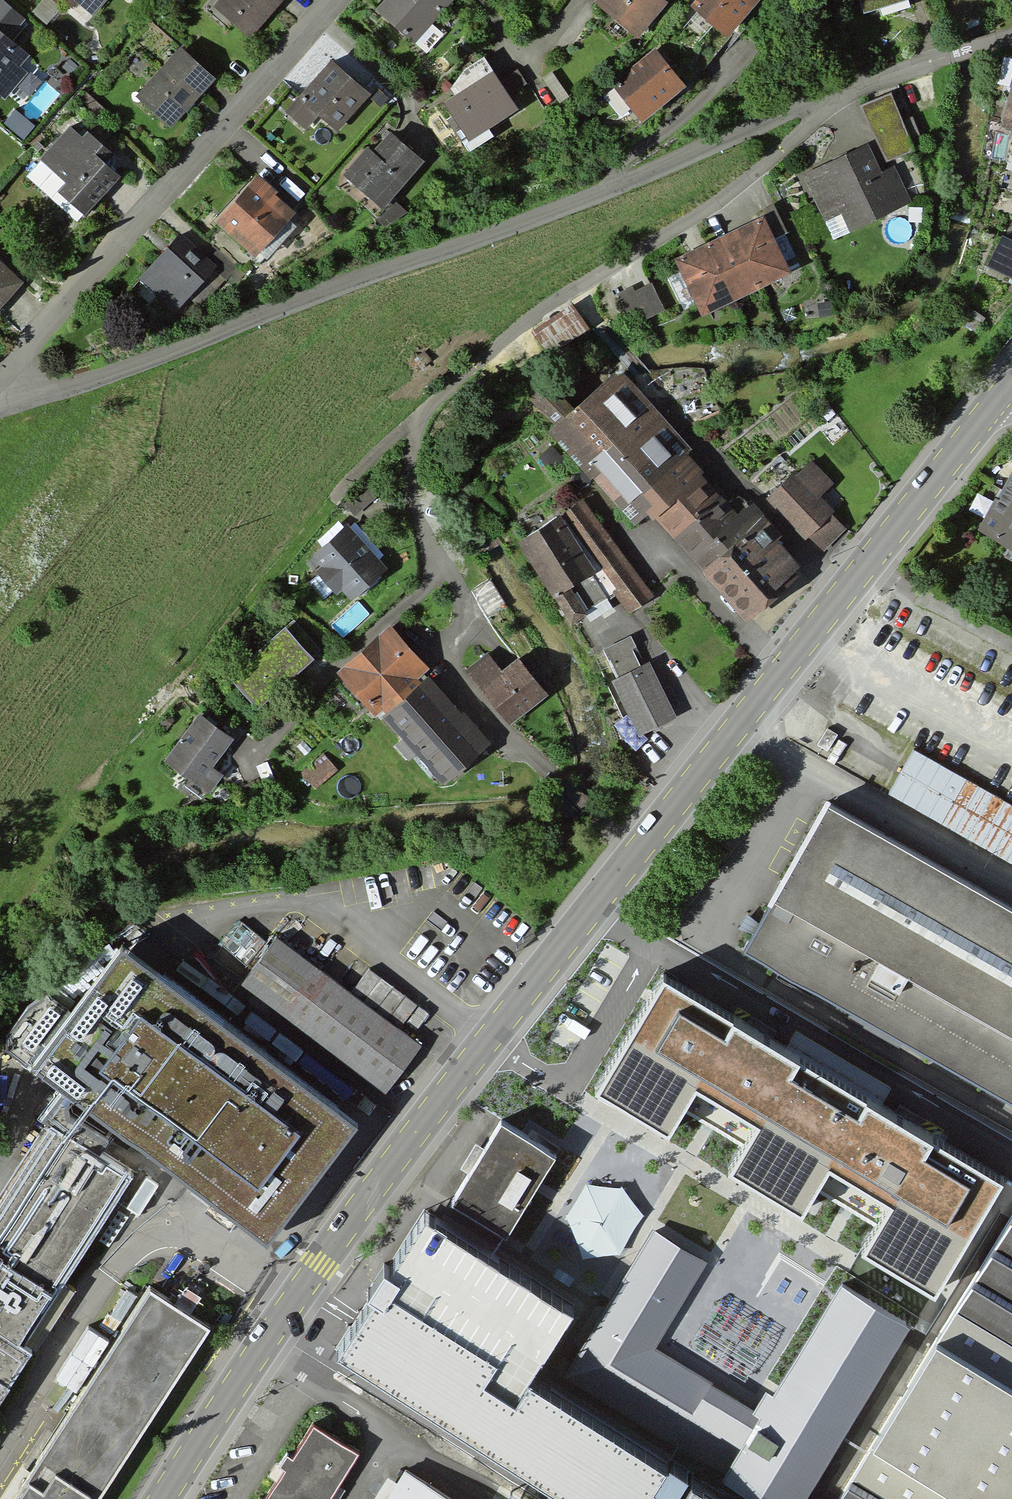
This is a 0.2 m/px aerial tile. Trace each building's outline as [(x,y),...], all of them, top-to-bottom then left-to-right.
[(29,65),(5,44),(25,21),(0,0),(0,99),(29,65)] [(99,0),(76,0),(90,11),(99,0)] [(214,11),(250,40),(282,0),(223,0),(214,11)] [(445,0),(385,0),(374,13),(409,42),(445,0)] [(655,6),(648,0),(591,0),(584,8),(623,42),(655,6)] [(748,0),(685,0),(676,11),(716,42),(748,0)] [(909,5),(907,0),(857,0),(863,20),(909,5)] [(169,130),(214,76),(185,52),(140,106),(169,130)] [(628,124),(671,90),(644,55),(600,90),(628,124)] [(999,128),(1011,130),(1011,59),(999,128)] [(329,130),(364,93),(329,61),(295,98),(329,130)] [(451,143),(505,112),(485,76),(430,107),(451,143)] [(902,120),(891,93),(861,105),(885,163),(914,151),(910,140),(902,120)] [(912,116),(902,120),(910,140),(920,136),(912,116)] [(79,218),(114,180),(65,135),(38,164),(63,187),(56,196),(79,218)] [(367,213),(410,165),(379,137),(336,186),(367,213)] [(846,234),(906,209),(890,170),(875,176),(865,151),(801,178),(820,225),(839,217),(846,234)] [(207,224),(247,262),(288,221),(248,182),(207,224)] [(763,216),(675,260),(703,317),(792,273),(763,216)] [(171,238),(129,285),(167,319),(209,272),(171,238)] [(20,283),(0,264),(0,305),(20,283)] [(691,450),(617,370),(549,432),(623,511),(685,455),(691,450)] [(721,495),(685,455),(623,511),(636,526),(649,515),(655,521),(657,519),(672,536),(721,495)] [(818,502),(837,483),(812,459),(768,503),(821,557),(847,531),(818,502)] [(974,535),(1011,556),(1011,468),(974,535)] [(729,504),(721,495),(672,536),(704,575),(768,520),(744,492),(729,504)] [(585,500),(516,545),(553,600),(555,598),(592,576),(602,568),(632,612),(651,600),(585,500)] [(783,538),(768,520),(704,575),(745,622),(804,571),(778,542),(783,538)] [(382,572),(342,527),(305,559),(345,605),(382,572)] [(606,599),(592,576),(555,598),(572,624),(587,615),(585,612),(606,599)] [(251,711),(321,656),(296,624),(225,679),(251,711)] [(368,719),(420,675),(386,634),(333,677),(368,719)] [(488,651),(463,671),(507,726),(549,694),(518,655),(502,668),(488,651)] [(636,740),(676,720),(648,664),(608,684),(636,740)] [(380,719),(439,787),(483,749),(424,681),(380,719)] [(197,720),(161,769),(196,795),(232,746),(197,720)] [(889,797),(1011,865),(1011,812),(912,757),(889,797)] [(828,808),(744,957),(1011,1108),(1011,912),(828,808)] [(421,1048),(282,938),(244,986),(386,1088),(421,1048)] [(368,1126),(124,944),(29,1071),(271,1252),(368,1126)] [(1002,1189),(660,982),(592,1094),(934,1300),(1002,1189)] [(498,1124),(447,1205),(508,1241),(556,1161),(498,1124)] [(43,1126),(0,1193),(0,1403),(31,1354),(22,1348),(130,1182),(43,1126)] [(836,1498),(1011,1498),(1011,1221),(836,1498)] [(338,1356),(553,1498),(713,1498),(531,1384),(572,1323),(425,1225),(338,1356)] [(707,1263),(654,1231),(562,1376),(727,1475),(761,1419),(710,1388),(714,1384),(657,1350),(707,1263)] [(746,1498),(810,1498),(910,1331),(841,1287),(761,1419),(727,1475),(721,1485),(746,1498)] [(152,1290),(18,1498),(101,1498),(211,1328),(152,1290)] [(365,1452),(320,1423),(271,1498),(334,1498),(365,1452)] [(410,1471),(391,1498),(453,1498),(410,1471)]
